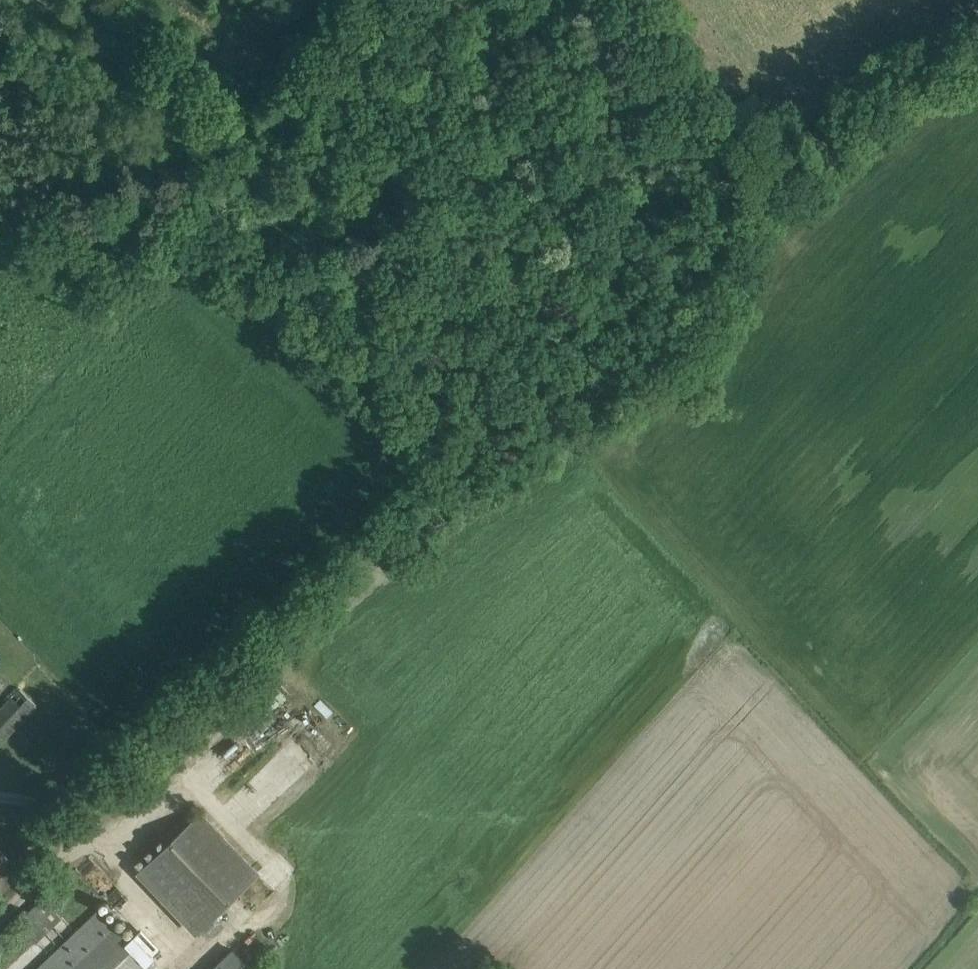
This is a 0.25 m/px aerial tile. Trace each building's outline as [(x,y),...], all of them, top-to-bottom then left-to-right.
[(19,687),(0,707),(0,746),(39,704),(19,687)] [(196,932),(258,873),(200,812),(138,871),(196,932)] [(0,849),(0,866),(8,858),(0,849)] [(42,897),(17,921),(36,941),(61,917),(42,897)] [(98,909),(35,968),(155,968),(98,909)] [(232,949),(212,968),(251,968),(232,949)]
